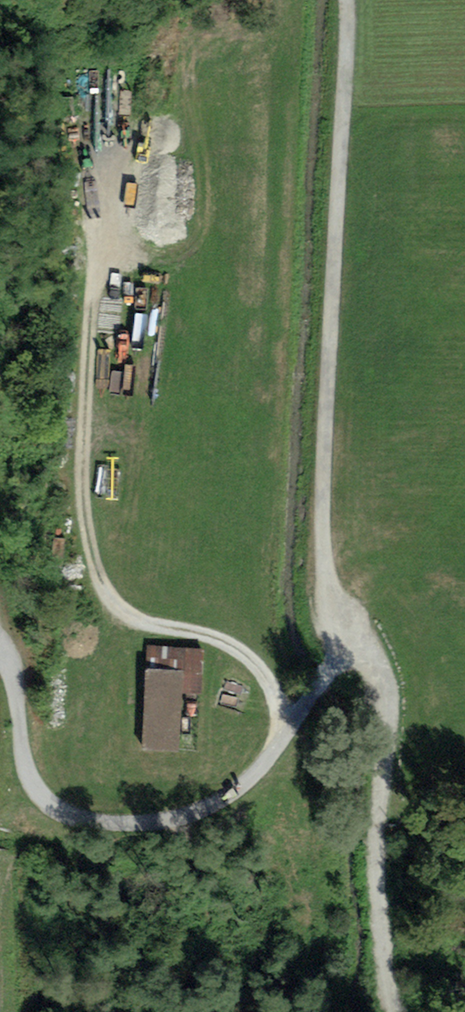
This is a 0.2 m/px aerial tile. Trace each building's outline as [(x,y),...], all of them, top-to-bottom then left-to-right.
[(203,649),(148,646),(143,748),(179,750),(181,692),(201,693),(203,649)]
